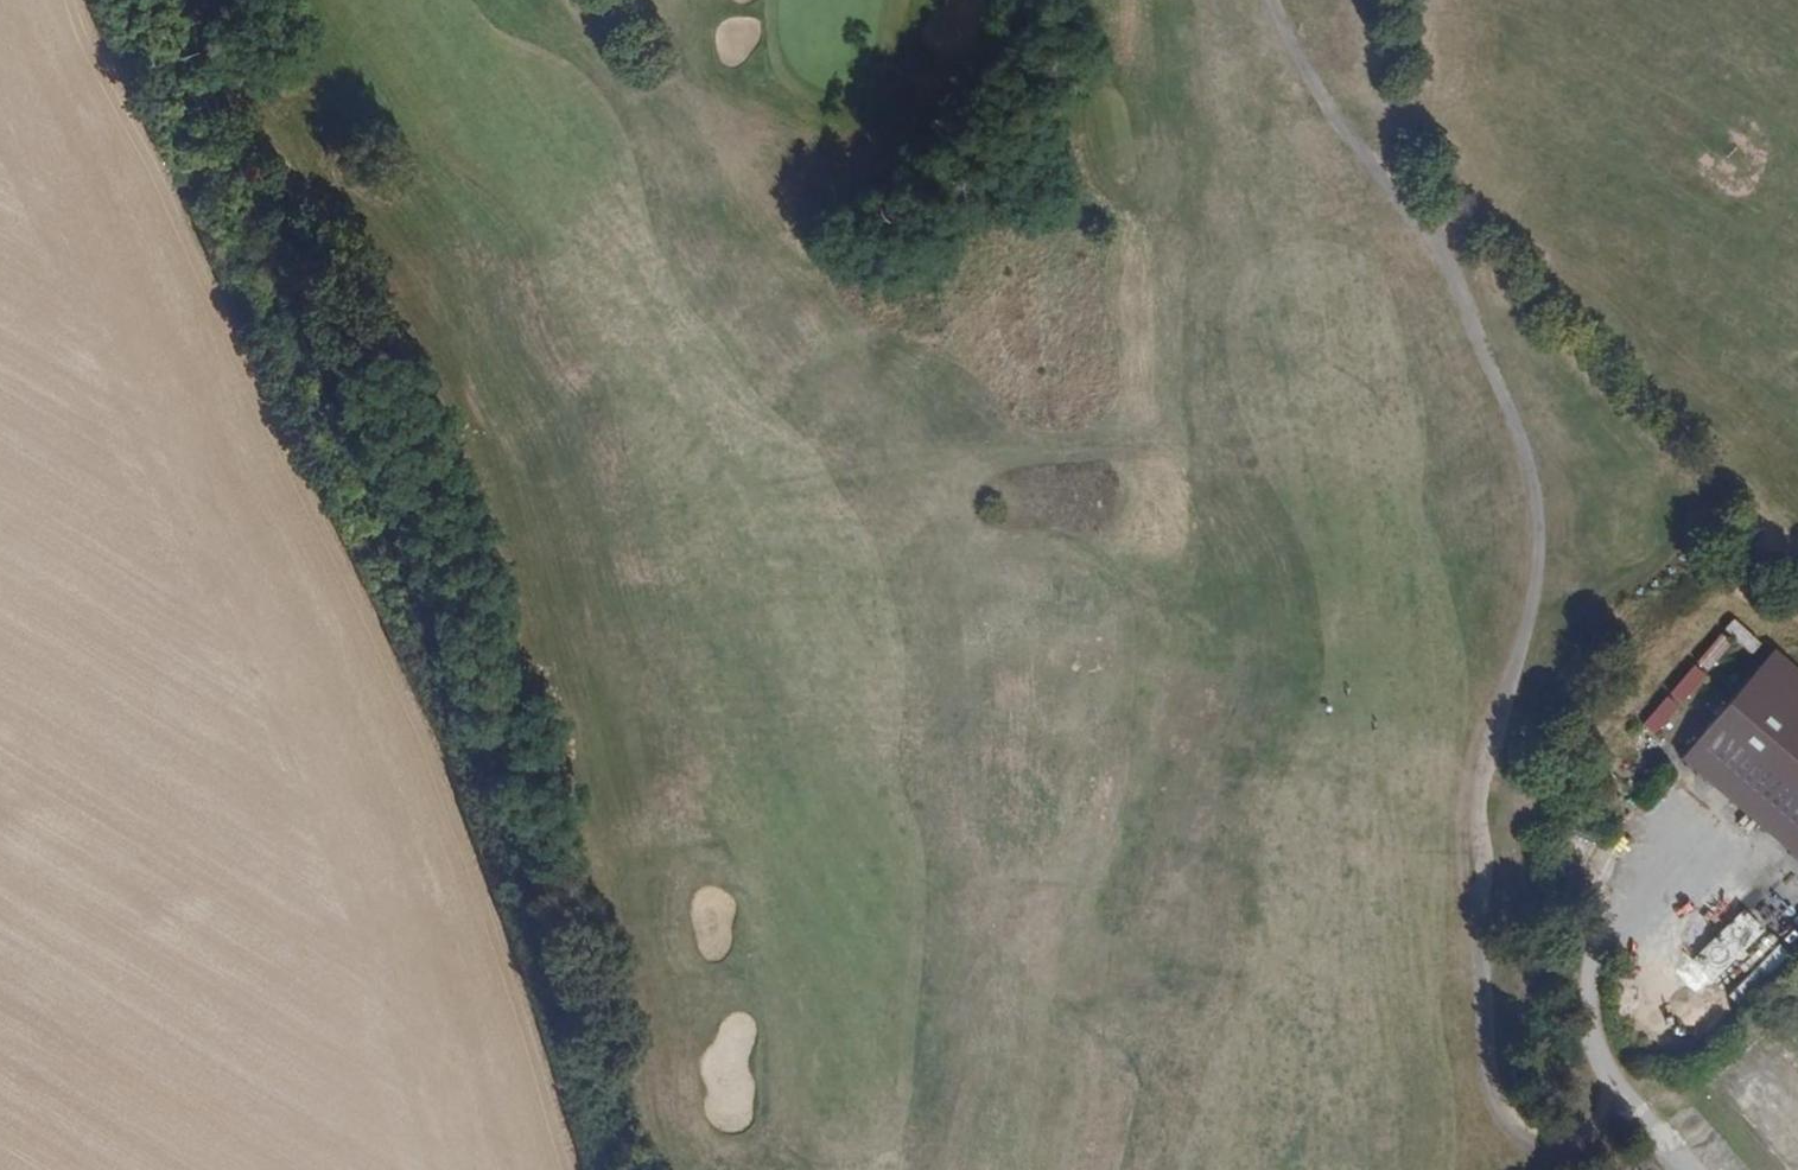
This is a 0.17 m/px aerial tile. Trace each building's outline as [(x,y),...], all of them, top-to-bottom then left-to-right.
[(1734,618),(1725,628),(1753,651),(1762,641),(1734,618)] [(1722,631),(1697,660),(1708,670),(1733,641),(1722,631)] [(1776,652),(1681,763),(1797,860),(1797,670),(1776,652)] [(1695,663),(1669,692),(1680,702),(1706,673),(1695,663)] [(1668,695),(1642,724),(1653,734),(1678,704),(1668,695)]
